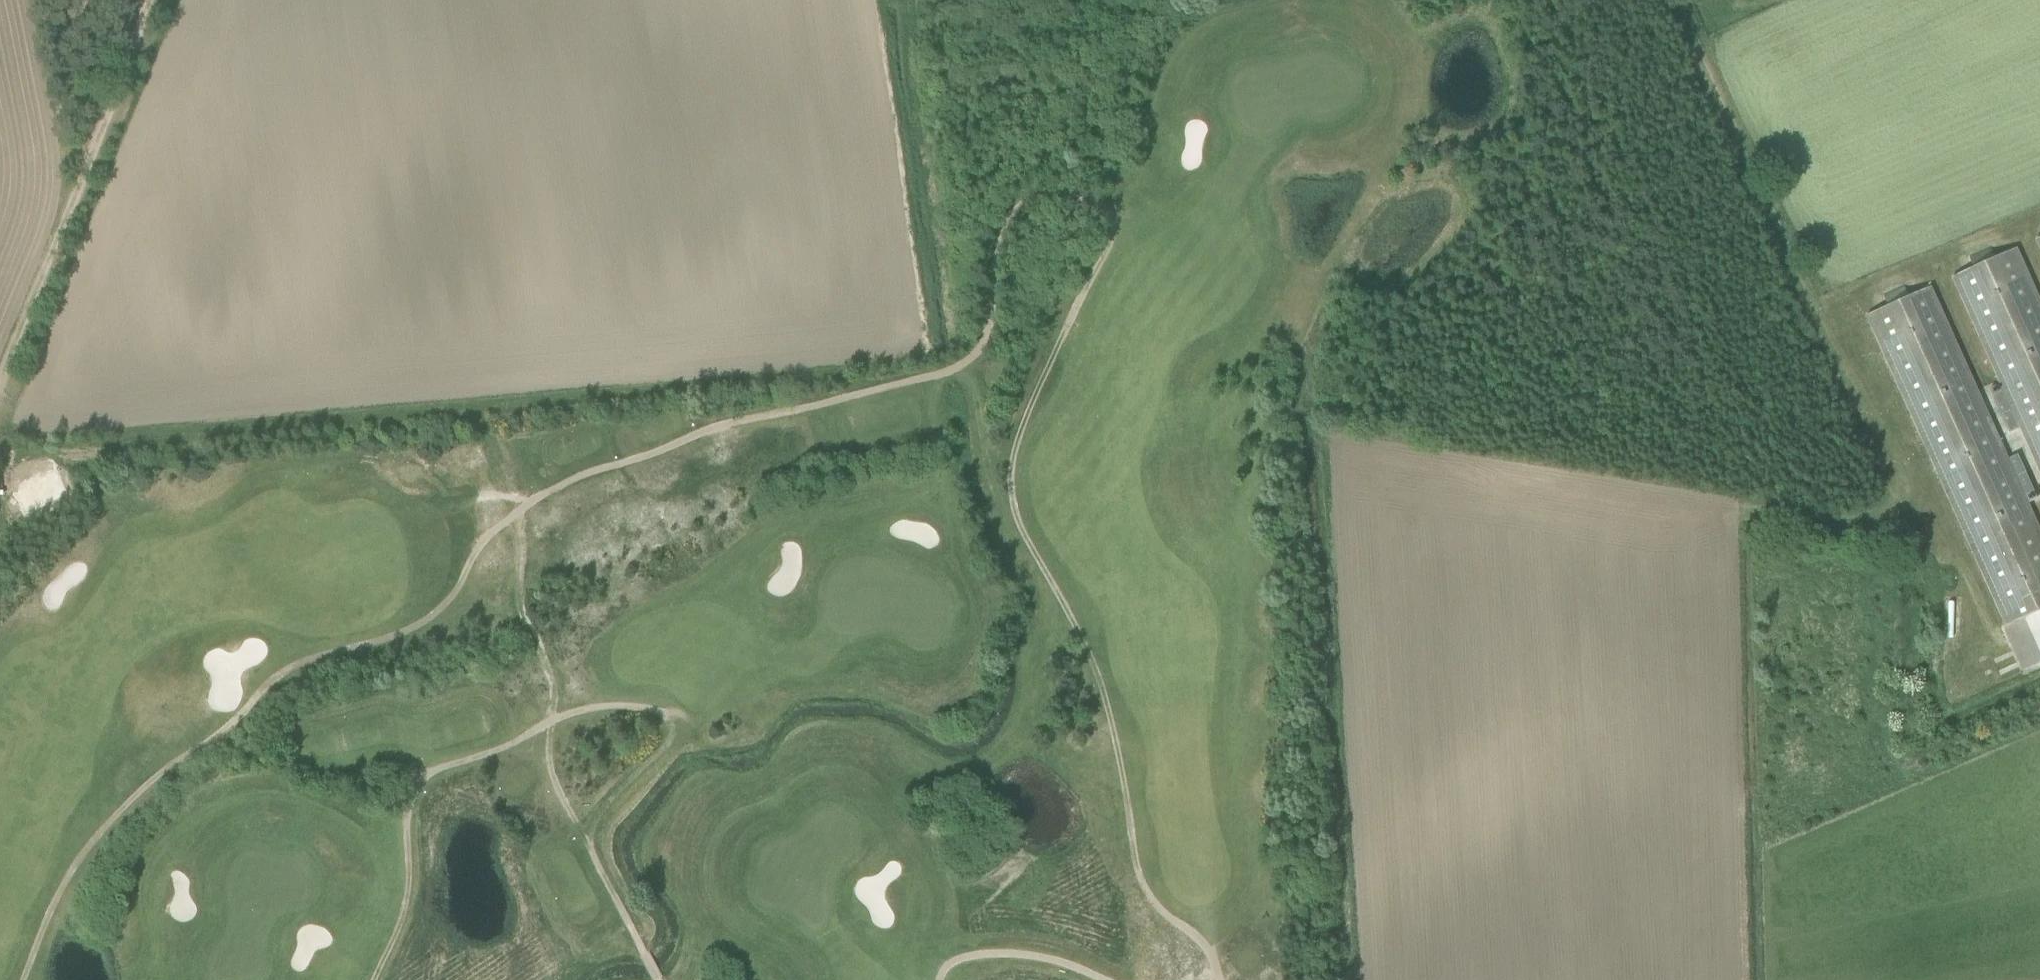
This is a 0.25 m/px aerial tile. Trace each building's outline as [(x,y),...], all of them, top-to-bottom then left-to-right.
[(2016,248),(1952,276),(2039,472),(2039,302),(2016,248)] [(1930,287),(1866,315),(2006,625),(2039,610),(2039,532),(1930,287)]
